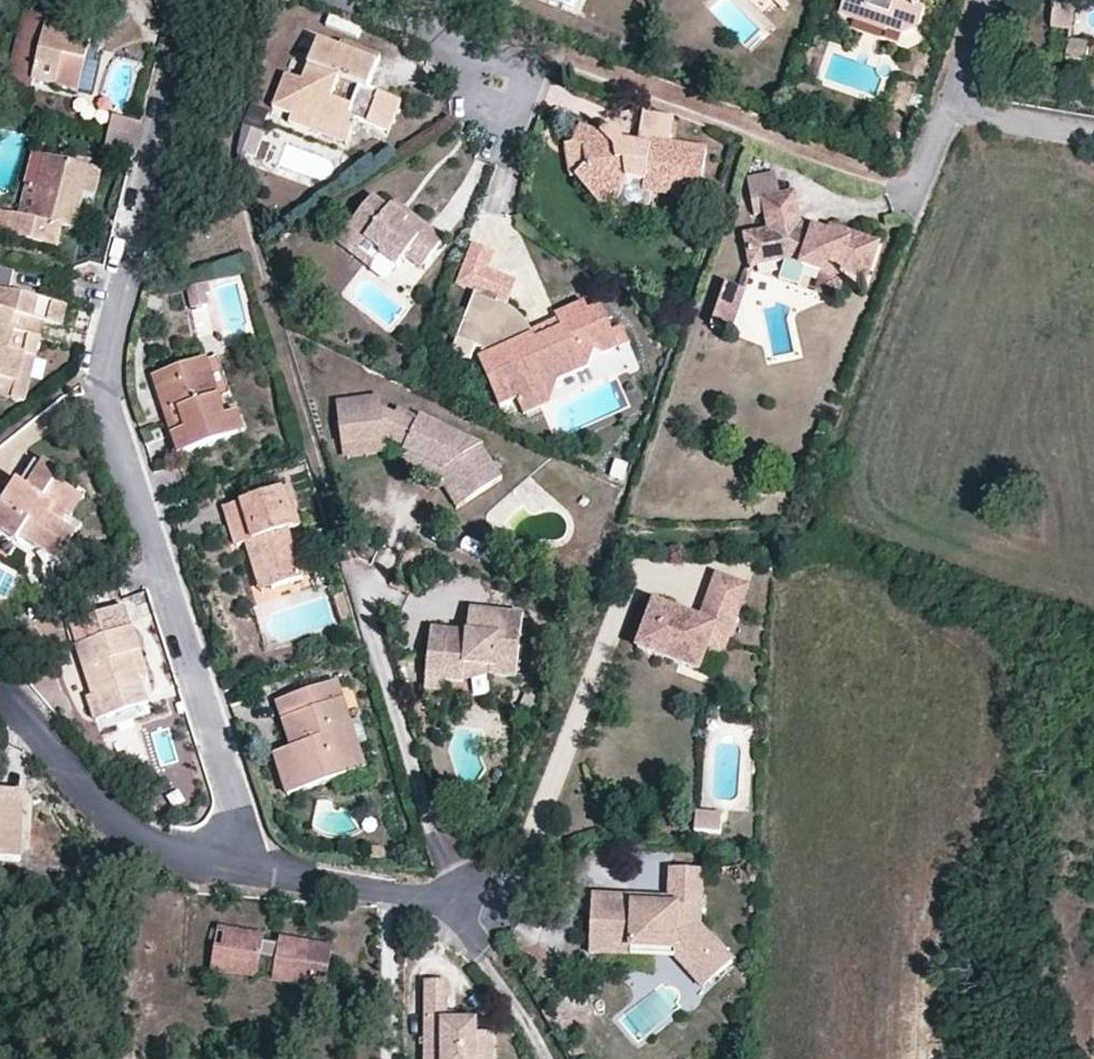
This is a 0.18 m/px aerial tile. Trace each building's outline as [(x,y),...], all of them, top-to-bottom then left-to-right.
[(836,16),(850,21),(853,12),(886,24),(884,30),(901,36),(917,26),(923,11),(915,7),(917,0),(841,0),(836,16)] [(97,59),(104,33),(94,30),(94,29),(65,23),(66,18),(24,10),(7,84),(32,89),(34,82),(79,91),(88,56),(97,59)] [(1060,10),(1059,34),(1079,35),(1080,11),(1060,10)] [(883,33),(884,30),(886,24),(853,12),(850,21),(883,33)] [(391,128),(401,102),(369,90),(382,57),(345,43),(341,51),(318,43),(302,81),(284,75),(272,108),(290,115),(288,122),(312,132),(315,124),(349,138),(352,130),(355,123),(359,125),(368,128),(371,120),(391,128)] [(1076,46),(1075,67),(1093,67),(1093,47),(1076,46)] [(89,94),(97,59),(88,56),(79,91),(89,94)] [(640,115),(637,145),(651,148),(653,142),(669,144),(672,118),(640,115)] [(389,135),(391,128),(371,120),(368,128),(389,135)] [(141,125),(116,121),(112,136),(137,141),(141,125)] [(346,145),(349,138),(315,124),(312,132),(346,145)] [(708,149),(669,144),(653,142),(651,148),(650,160),(615,155),(609,141),(605,135),(582,127),(574,145),(586,150),(588,169),(576,179),(598,201),(622,194),(629,180),(632,172),(644,175),(643,183),(643,189),(679,194),(679,199),(701,203),(708,149)] [(254,131),(251,140),(264,144),(267,137),(254,131)] [(137,141),(112,136),(108,154),(133,160),(137,141)] [(258,161),(264,144),(251,140),(244,157),(258,161)] [(637,145),(609,141),(615,155),(650,160),(651,148),(637,145)] [(573,147),(576,179),(588,169),(586,150),(574,145),(573,147)] [(34,153),(17,215),(29,218),(46,156),(34,153)] [(85,195),(92,166),(46,156),(29,218),(17,215),(11,214),(6,235),(59,248),(64,228),(76,230),(85,195)] [(103,169),(92,166),(85,195),(97,198),(103,169)] [(629,180),(643,183),(644,175),(632,172),(629,180)] [(643,194),(679,199),(679,194),(643,189),(643,194)] [(824,231),(814,227),(812,232),(803,229),(800,219),(792,191),(762,200),(771,229),(748,235),(757,267),(789,258),(825,270),(839,274),(843,266),(868,275),(880,241),(827,223),(824,231)] [(618,202),(622,194),(598,201),(602,207),(618,202)] [(446,240),(430,227),(420,240),(405,228),(410,221),(394,208),(377,196),(348,236),(365,248),(368,244),(382,255),(380,259),(398,272),(409,260),(423,270),(446,240)] [(398,203),(394,208),(410,221),(405,228),(420,240),(430,227),(398,203)] [(0,234),(6,235),(11,214),(6,213),(0,234)] [(815,224),(800,219),(803,229),(812,232),(814,227),(815,224)] [(358,256),(365,248),(348,236),(342,244),(358,256)] [(507,302),(512,305),(513,302),(519,283),(489,272),(497,252),(476,245),(461,285),(478,291),(486,294),(493,296),(498,298),(503,300),(507,302)] [(846,277),(839,274),(825,270),(820,290),(839,296),(846,277)] [(743,309),(749,291),(730,284),(725,303),(743,309)] [(215,306),(210,288),(190,293),(197,323),(212,320),(210,308),(215,306)] [(67,306),(0,291),(0,382),(18,386),(26,356),(36,358),(40,339),(26,335),(12,331),(15,317),(29,320),(62,327),(67,306)] [(486,294),(478,291),(461,338),(487,348),(490,355),(483,358),(503,405),(521,397),(519,392),(543,382),(551,384),(560,380),(591,367),(600,351),(607,357),(633,346),(625,329),(615,333),(605,309),(592,314),(588,305),(559,317),(565,331),(539,342),(537,338),(534,331),(530,324),(524,317),(519,311),(514,307),(512,305),(507,302),(503,300),(498,298),(493,296),(486,294)] [(735,334),(743,309),(725,303),(716,329),(735,334)] [(26,335),(29,320),(15,317),(12,331),(26,335)] [(36,358),(26,356),(18,386),(0,382),(0,398),(25,403),(36,358)] [(220,356),(208,360),(221,399),(233,394),(220,356)] [(221,399),(208,360),(173,371),(177,383),(163,388),(172,414),(180,412),(186,431),(178,434),(185,453),(233,438),(227,418),(221,399)] [(179,456),(185,453),(178,434),(186,431),(180,412),(172,414),(163,388),(177,383),(173,371),(154,378),(179,456)] [(560,380),(551,384),(543,382),(519,392),(527,414),(553,402),(560,380)] [(340,404),(347,447),(388,442),(388,440),(393,430),(412,440),(407,449),(407,452),(446,471),(466,501),(485,490),(504,478),(483,445),(423,418),(422,420),(401,409),(398,416),(385,410),(383,398),(340,404)] [(241,414),(227,418),(233,438),(247,435),(241,414)] [(388,440),(407,449),(412,440),(393,430),(388,440)] [(390,453),(388,442),(347,447),(349,461),(390,453)] [(456,507),(466,501),(446,471),(407,452),(401,465),(441,483),(456,507)] [(45,462),(42,467),(36,462),(23,483),(19,481),(3,504),(0,503),(0,523),(21,537),(37,548),(47,534),(58,541),(68,526),(63,523),(58,520),(62,512),(67,516),(81,495),(67,485),(70,480),(45,462)] [(239,548),(246,546),(253,543),(256,553),(260,552),(271,589),(304,580),(291,533),(303,528),(291,490),(227,510),(239,548)] [(85,498),(81,495),(67,516),(72,519),(85,498)] [(63,523),(67,516),(62,512),(58,520),(63,523)] [(21,537),(0,523),(0,532),(16,544),(21,537)] [(77,533),(68,526),(58,541),(47,534),(37,548),(58,562),(77,533)] [(262,592),(271,589),(260,552),(256,553),(253,543),(246,546),(262,592)] [(733,620),(744,590),(713,578),(701,608),(733,620)] [(141,649),(126,606),(70,623),(94,697),(92,698),(98,697),(105,719),(150,704),(143,682),(133,653),(141,649)] [(717,662),(733,620),(701,608),(696,622),(684,618),(682,624),(673,620),(676,615),(651,606),(633,654),(658,663),(659,660),(669,660),(670,663),(669,668),(694,677),(702,657),(717,662)] [(466,634),(456,632),(455,639),(445,638),(446,632),(430,630),(424,681),(446,683),(454,684),(463,685),(464,670),(489,673),(488,680),(515,683),(523,617),(468,611),(466,634)] [(684,618),(676,615),(673,620),(682,624),(684,618)] [(150,678),(141,649),(133,653),(143,682),(150,678)] [(354,722),(341,681),(278,704),(294,750),(275,756),(289,797),(362,772),(347,725),(354,722)] [(443,696),(446,683),(424,681),(423,693),(443,696)] [(96,721),(105,719),(98,697),(92,698),(89,699),(96,721)] [(362,720),(354,722),(347,725),(362,772),(370,770),(362,746),(370,744),(362,720)] [(21,862),(24,803),(3,803),(3,794),(0,794),(0,861),(21,862)] [(3,803),(24,803),(25,795),(3,794),(3,803)] [(694,813),(694,835),(719,836),(720,814),(694,813)] [(667,908),(666,908),(665,918),(632,916),(632,907),(596,906),(596,925),(588,925),(586,963),(632,965),(633,956),(682,958),(696,974),(705,966),(721,980),(731,971),(697,934),(699,880),(668,879),(667,908)] [(589,905),(588,925),(596,925),(596,906),(589,905)] [(666,908),(632,907),(632,916),(665,918),(666,908)] [(234,936),(264,942),(264,937),(219,929),(212,969),(257,977),(258,971),(229,966),(234,936)] [(264,942),(234,936),(229,966),(258,971),(261,959),(276,961),(274,975),(310,981),(314,965),(330,968),(333,950),(280,940),(279,944),(264,942)] [(703,997),(721,980),(705,966),(696,974),(682,958),(633,956),(632,965),(673,968),(703,997)] [(310,981),(274,975),(273,980),(326,989),(330,968),(314,965),(310,981)] [(448,1031),(448,992),(426,992),(426,1058),(494,1058),(494,1043),(478,1044),(478,1031),(448,1031)]
